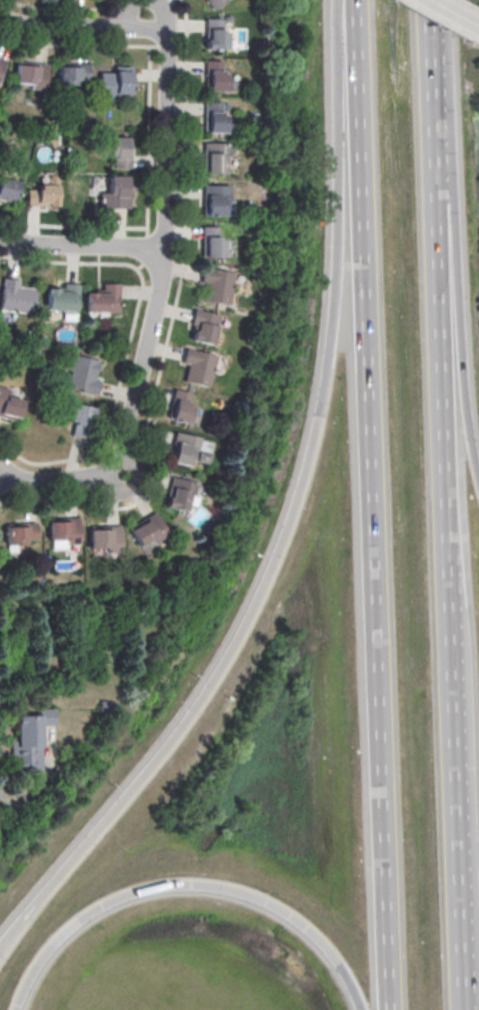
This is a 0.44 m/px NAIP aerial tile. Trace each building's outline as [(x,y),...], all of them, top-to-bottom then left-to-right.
[(227,1),(226,0),(205,0),(209,9),(227,1)] [(205,20),(222,20),(222,32),(227,32),(227,51),(205,50),(205,20)] [(47,64),(17,61),(14,87),(44,90),(47,64)] [(204,61),(221,62),(221,74),(226,74),(226,92),(204,92),(204,61)] [(89,64),(58,64),(58,85),(89,85),(89,64)] [(130,93),(130,68),(99,68),(99,93),(130,93)] [(204,103),(221,103),(220,115),(226,115),(226,134),(204,133),(204,103)] [(108,136),(108,168),(130,168),(130,136),(108,136)] [(203,144),(220,144),(220,157),(225,157),(225,175),(203,175),(203,144)] [(103,176),(103,208),(128,208),(128,176),(103,176)] [(19,182),(0,177),(0,200),(14,203),(19,182)] [(26,206),(56,206),(56,184),(26,184),(26,206)] [(203,186),(230,187),(230,200),(225,200),(225,217),(203,217),(203,186)] [(202,228),(218,228),(218,240),(224,240),(223,259),(201,258),(202,228)] [(203,269),(236,274),(231,307),(204,302),(207,285),(201,284),(203,269)] [(0,305),(0,312),(32,316),(36,290),(18,287),(18,281),(4,279),(0,305)] [(78,284),(47,283),(47,316),(78,316),(78,284)] [(119,312),(119,283),(98,283),(98,293),(86,293),(86,312),(119,312)] [(187,339),(211,346),(219,315),(195,309),(187,339)] [(185,350),(217,357),(210,389),(184,383),(188,365),(182,364),(185,350)] [(64,388),(94,394),(102,361),(72,355),(64,388)] [(22,399),(10,396),(11,389),(0,387),(0,417),(17,421),(22,399)] [(166,419),(187,424),(194,394),(173,389),(166,419)] [(67,434),(88,439),(95,409),(74,404),(67,434)] [(201,438),(175,432),(169,459),(207,467),(210,453),(199,450),(201,438)] [(198,483),(172,476),(164,506),(190,513),(198,483)] [(128,527),(140,549),(166,534),(154,512),(128,527)] [(78,548),(78,519),(47,519),(47,548),(78,548)] [(6,545),(36,545),(36,523),(6,523),(6,545)] [(119,526),(89,526),(89,551),(119,551),(119,526)] [(16,717),(17,743),(11,743),(11,768),(42,768),(41,728),(54,728),(54,710),(39,710),(39,717),(16,717)]
